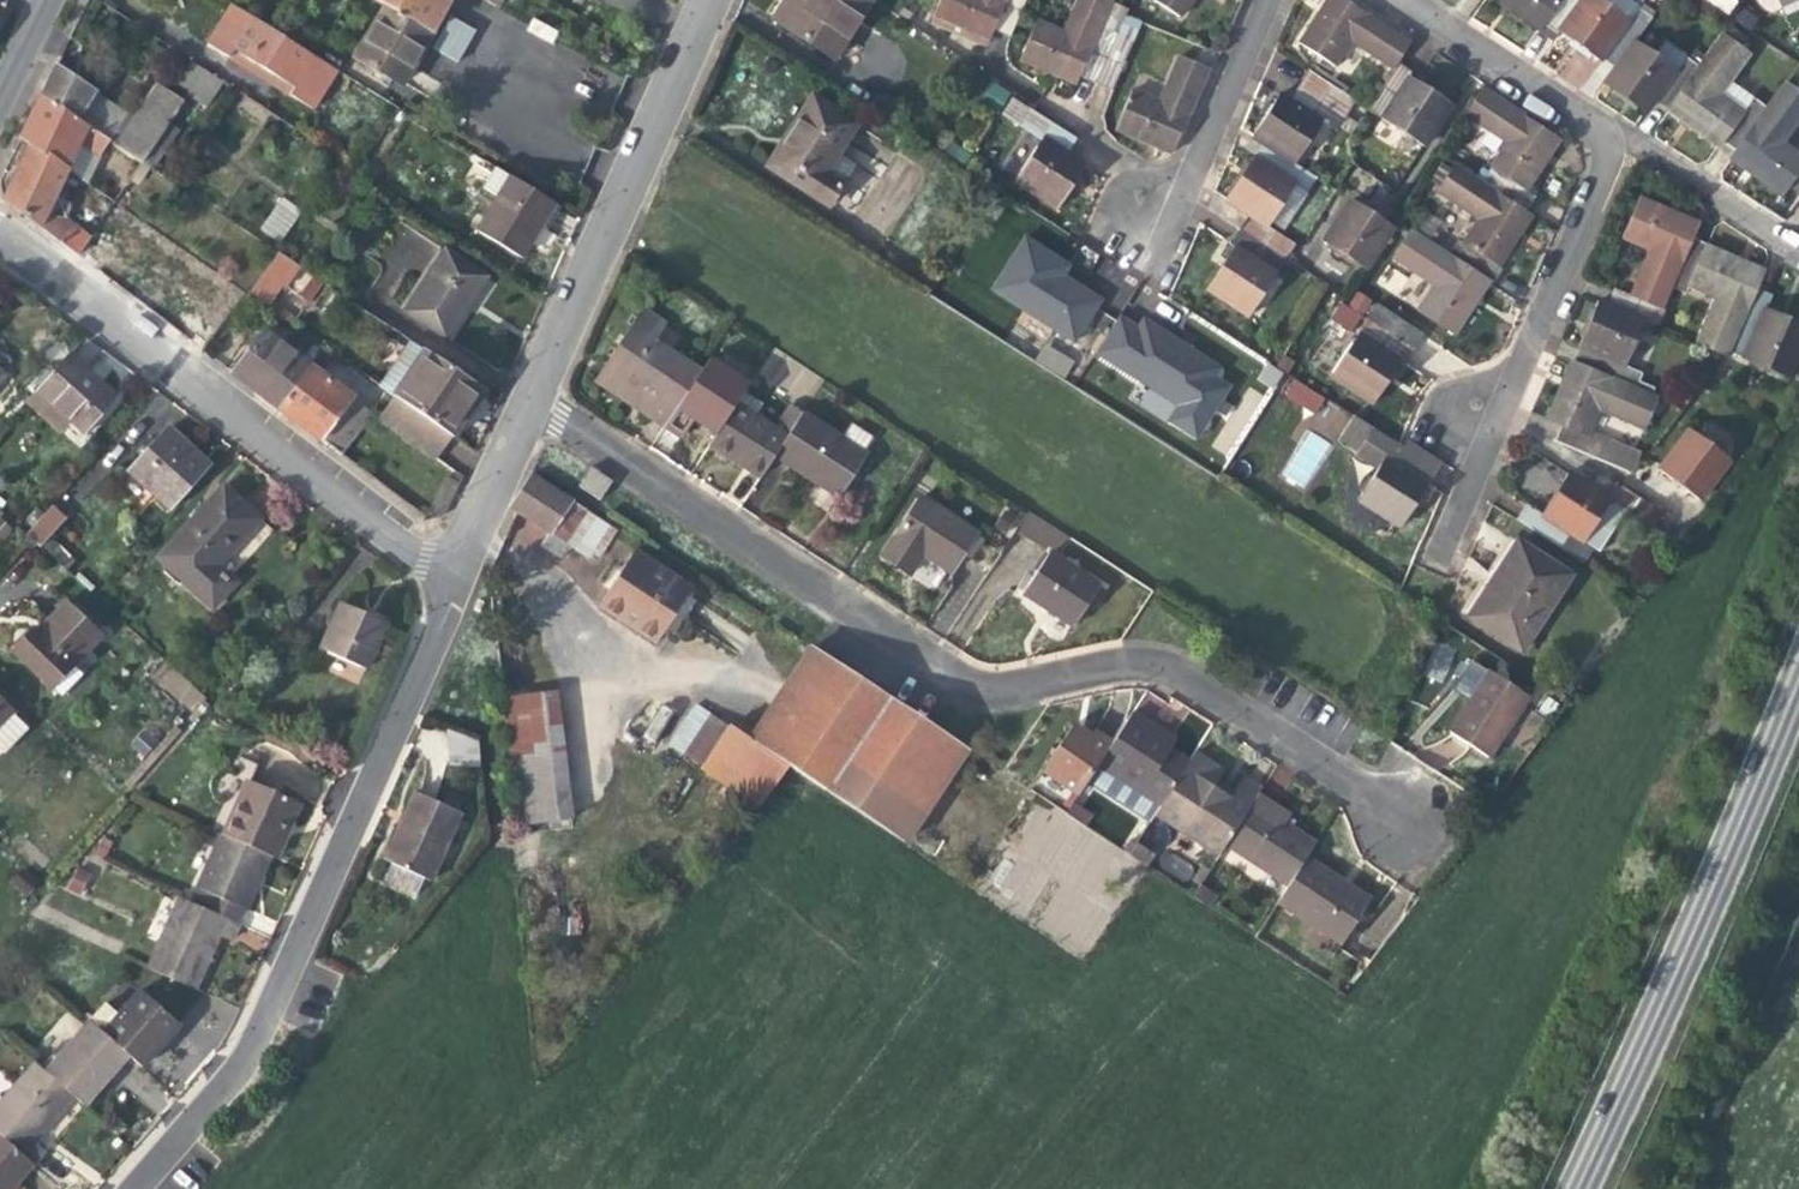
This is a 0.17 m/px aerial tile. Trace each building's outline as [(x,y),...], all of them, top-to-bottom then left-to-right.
[(384,4),(432,31),(448,3),(450,0),(377,0),(384,4)] [(801,2),(797,0),(784,0),(772,18),(834,58),(872,0),(803,0),(801,2)] [(995,26),(1006,0),(941,0),(935,15),(989,39),(992,32),(995,26)] [(995,26),(1014,34),(1028,0),(1006,0),(995,26)] [(1111,2),(1107,0),(1077,0),(1063,33),(1037,22),(1021,60),(1054,74),(1076,83),(1080,75),(1111,2)] [(1181,17),(1192,0),(1155,0),(1181,17)] [(1393,70),(1394,68),(1410,43),(1343,0),(1327,0),(1313,22),(1299,44),(1334,66),(1349,42),(1393,70)] [(1524,19),(1552,39),(1558,32),(1580,0),(1497,0),(1524,19)] [(1627,19),(1601,0),(1580,0),(1558,32),(1582,49),(1601,63),(1607,56),(1631,22),(1627,19)] [(1738,0),(1708,0),(1729,13),(1738,0)] [(1111,2),(1080,75),(1098,82),(1123,25),(1129,10),(1111,2)] [(432,31),(384,4),(353,59),(401,86),(432,31)] [(1631,22),(1607,56),(1618,64),(1634,42),(1650,20),(1634,8),(1627,19),(1631,22)] [(431,46),(456,62),(476,31),(452,15),(431,46)] [(985,48),(989,39),(935,15),(930,25),(985,48)] [(296,88),(315,56),(252,17),(232,49),(296,88)] [(1137,31),(1123,25),(1098,82),(1112,89),(1137,31)] [(1715,100),(1729,80),(1747,55),(1720,36),(1700,64),(1672,104),(1667,111),(1693,130),(1716,146),(1717,147),(1721,140),(1738,117),(1715,100)] [(1654,55),(1675,71),(1687,55),(1665,40),(1654,55)] [(1675,71),(1654,55),(1634,42),(1618,64),(1613,71),(1604,83),(1627,100),(1645,113),(1654,101),(1659,94),(1675,71)] [(1675,71),(1659,94),(1672,104),(1700,64),(1687,55),(1675,71)] [(1613,71),(1618,64),(1607,56),(1601,63),(1613,71)] [(1185,119),(1206,70),(1178,58),(1159,103),(1134,92),(1117,130),(1170,153),(1185,119)] [(222,81),(192,61),(178,83),(189,91),(187,95),(205,107),(222,81)] [(132,118),(55,67),(50,79),(41,97),(110,142),(142,163),(149,168),(151,169),(178,130),(167,123),(169,120),(143,102),(132,118)] [(1425,88),(1394,68),(1393,70),(1366,110),(1422,147),(1450,104),(1425,88)] [(1334,131),(1353,102),(1309,73),(1290,103),(1321,123),(1334,131)] [(1738,117),(1721,140),(1736,150),(1767,107),(1729,80),(1715,100),(1738,117)] [(155,84),(143,102),(169,120),(182,101),(156,83),(155,84)] [(1798,167),(1798,154),(1783,142),(1798,120),(1798,95),(1783,84),(1767,107),(1736,150),(1730,158),(1760,179),(1780,193),(1788,182),(1798,167)] [(1010,95),(994,85),(982,103),(998,113),(1010,95)] [(1489,167),(1525,190),(1541,165),(1558,139),(1482,90),(1465,116),(1506,142),(1489,167)] [(1654,101),(1667,111),(1672,104),(1659,94),(1654,101)] [(804,127),(775,171),(827,205),(854,164),(838,154),(857,124),(812,95),(795,121),(804,127)] [(1321,123),(1290,103),(1279,95),(1264,118),(1252,136),(1273,150),(1294,164),(1321,123)] [(83,181),(110,142),(41,97),(34,111),(21,138),(29,143),(67,170),(83,181)] [(1030,133),(1065,155),(1076,138),(1012,98),(1001,115),(1030,133)] [(804,127),(795,121),(783,139),(766,165),(775,171),(804,127)] [(1065,155),(1030,133),(1007,170),(1018,177),(1014,182),(1057,209),(1071,187),(1084,167),(1065,155)] [(55,195),(67,170),(29,143),(17,167),(3,196),(2,199),(76,254),(89,236),(63,217),(70,206),(55,195)] [(1273,150),(1263,166),(1306,194),(1317,178),(1294,164),(1273,150)] [(1306,194),(1263,166),(1252,158),(1239,178),(1226,198),(1253,216),(1280,234),(1306,194)] [(138,185),(149,168),(142,163),(130,179),(138,185)] [(1478,219),(1495,192),(1480,182),(1453,165),(1436,192),(1478,219)] [(1525,190),(1489,167),(1480,182),(1495,192),(1522,209),(1532,194),(1525,190)] [(1788,182),(1798,190),(1798,167),(1788,182)] [(555,202),(509,175),(476,230),(522,257),(537,232),(555,202)] [(1478,219),(1461,245),(1497,268),(1514,242),(1532,215),(1522,209),(1495,192),(1478,219)] [(109,210),(114,202),(106,197),(101,204),(109,210)] [(282,197),(259,227),(278,242),(302,212),(282,197)] [(1364,270),(1393,228),(1374,215),(1349,199),(1321,242),(1364,270)] [(1630,297),(1661,309),(1671,285),(1689,242),(1697,223),(1667,211),(1641,200),(1624,240),(1649,251),(1630,297)] [(1296,244),(1280,234),(1253,216),(1233,246),(1276,273),(1296,244)] [(1471,308),(1488,282),(1446,255),(1409,231),(1391,259),(1434,286),(1418,311),(1454,334),(1471,308)] [(1026,238),(992,290),(1074,342),(1100,301),(1063,276),(1069,266),(1026,238)] [(1497,268),(1461,245),(1455,241),(1446,255),(1488,282),(1497,268)] [(1686,292),(1688,287),(1704,249),(1689,242),(1671,285),(1686,292)] [(1249,316),(1276,273),(1233,246),(1222,263),(1206,288),(1249,316)] [(1705,246),(1704,249),(1688,287),(1714,298),(1696,342),(1726,355),(1733,338),(1755,287),(1762,270),(1736,259),(1705,246)] [(404,310),(447,338),(469,304),(487,276),(444,248),(404,310)] [(298,266),(277,252),(249,292),(267,305),(281,285),(283,287),(298,266)] [(311,301),(323,283),(303,270),(291,289),(311,301)] [(1733,338),(1749,344),(1763,311),(1770,294),(1755,287),(1733,338)] [(1664,311),(1661,309),(1630,297),(1616,291),(1610,305),(1642,318),(1658,325),(1664,311)] [(1579,347),(1591,353),(1622,365),(1642,318),(1610,305),(1599,300),(1589,324),(1579,347)] [(1375,307),(1357,334),(1400,362),(1417,335),(1418,334),(1375,307)] [(641,309),(602,370),(651,402),(643,413),(664,427),(701,371),(655,341),(665,325),(641,309)] [(1763,311),(1749,344),(1743,358),(1790,378),(1798,358),(1798,326),(1789,322),(1763,311)] [(1119,316),(1096,353),(1179,406),(1169,421),(1196,438),(1214,410),(1225,416),(1231,406),(1220,400),(1229,386),(1213,377),(1219,367),(1144,320),(1138,329),(1119,316)] [(233,373),(279,408),(311,367),(312,365),(265,330),(233,373)] [(1388,380),(1400,362),(1357,334),(1329,377),(1372,405),(1388,380)] [(409,339),(392,364),(407,374),(420,355),(471,389),(454,415),(466,423),(475,411),(488,391),(409,339)] [(1063,379),(1074,360),(1044,343),(1033,362),(1063,379)] [(1622,365),(1591,353),(1585,367),(1634,387),(1640,373),(1622,365)] [(420,355),(407,374),(392,396),(452,436),(456,438),(466,423),(454,415),(471,389),(420,355)] [(63,358),(35,389),(85,433),(117,398),(100,383),(96,388),(84,377),(63,358)] [(709,358),(701,371),(664,427),(682,439),(694,421),(707,429),(716,435),(743,393),(749,384),(709,358)] [(1562,425),(1588,436),(1599,410),(1643,429),(1657,397),(1634,387),(1585,367),(1571,361),(1558,392),(1547,419),(1562,425)] [(392,396),(407,374),(392,364),(377,386),(392,396)] [(353,399),(311,367),(279,408),(322,440),(327,433),(338,418),(353,399)] [(624,400),(643,413),(651,402),(602,370),(594,381),(624,400)] [(1291,377),(1281,394),(1314,413),(1324,396),(1291,377)] [(762,405),(743,393),(716,435),(709,445),(735,462),(760,478),(774,456),(786,438),(754,417),(762,405)] [(437,459),(452,436),(392,396),(376,419),(437,459)] [(1308,425),(1333,441),(1350,413),(1325,398),(1308,425)] [(867,455),(862,451),(842,438),(803,413),(786,438),(774,456),(809,479),(838,498),(867,455)] [(1402,438),(1398,445),(1354,416),(1338,441),(1379,468),(1356,502),(1399,530),(1418,499),(1428,484),(1437,470),(1441,464),(1402,438)] [(842,438),(862,451),(871,438),(851,425),(842,438)] [(1588,436),(1562,425),(1555,442),(1600,461),(1607,444),(1588,436)] [(171,509),(210,465),(186,443),(167,426),(150,444),(146,441),(140,448),(144,452),(128,469),(171,509)] [(1278,475),(1303,491),(1333,444),(1308,428),(1278,475)] [(1729,461),(1687,429),(1671,450),(1657,470),(1699,501),(1729,461)] [(339,443),(327,433),(322,440),(334,449),(339,443)] [(600,499),(612,480),(592,466),(580,485),(600,499)] [(1539,516),(1581,544),(1610,500),(1567,472),(1553,495),(1539,516)] [(550,536),(573,501),(532,475),(509,509),(550,536)] [(1619,485),(1610,500),(1653,528),(1662,513),(1619,485)] [(158,557),(206,602),(225,581),(214,569),(259,519),(239,501),(222,486),(158,557)] [(976,533),(920,497),(881,556),(910,574),(922,556),(933,563),(949,574),(976,533)] [(573,501),(550,536),(544,544),(563,556),(569,547),(584,556),(606,523),(573,501)] [(1592,550),(1581,544),(1539,516),(1524,507),(1516,520),(1583,564),(1592,550)] [(47,510),(26,533),(40,546),(61,522),(47,510)] [(1047,547),(1058,530),(1029,511),(1018,528),(1047,547)] [(1569,577),(1517,543),(1502,567),(1495,577),(1501,582),(1475,622),(1521,651),(1569,577)] [(688,588),(630,550),(595,603),(625,623),(654,642),(688,588)] [(1048,552),(1020,594),(1052,614),(1072,627),(1099,585),(1048,552)] [(230,576),(225,581),(206,602),(212,608),(236,582),(230,576)] [(358,609),(340,601),(319,649),(368,670),(389,623),(358,609)] [(68,659),(73,664),(100,636),(65,603),(40,629),(30,640),(27,637),(14,650),(47,681),(68,659)] [(811,645),(750,737),(788,763),(908,843),(970,751),(811,645)] [(68,659),(47,681),(62,695),(83,673),(73,664),(68,659)] [(1457,682),(1473,692),(1487,672),(1471,661),(1457,682)] [(1528,696),(1488,670),(1487,672),(1473,692),(1468,700),(1447,732),(1487,758),(1528,696)] [(1462,696),(1468,700),(1473,692),(1457,682),(1452,689),(1462,696)] [(0,688),(0,725),(11,713),(18,719),(25,712),(0,688)] [(559,692),(503,699),(518,823),(574,816),(559,692)] [(668,743),(700,764),(728,722),(696,702),(668,743)] [(1132,713),(1112,743),(1098,764),(1161,805),(1189,762),(1170,749),(1175,741),(1161,732),(1132,713)] [(760,804),(788,763),(750,737),(728,722),(700,764),(760,804)] [(1078,794),(1098,764),(1112,743),(1099,735),(1092,730),(1089,735),(1072,724),(1041,770),(1078,794)] [(450,763),(480,765),(478,743),(447,729),(450,763)] [(156,741),(144,730),(131,744),(142,755),(156,741)] [(1223,771),(1196,753),(1189,762),(1161,805),(1155,814),(1183,832),(1218,855),(1225,844),(1258,795),(1260,791),(1241,779),(1232,794),(1229,798),(1212,787),(1215,783),(1223,771)] [(247,779),(223,834),(272,856),(279,859),(286,842),(281,840),(287,828),(298,802),(247,779)] [(1224,789),(1215,783),(1212,787),(1229,798),(1232,794),(1224,789)] [(390,862),(425,878),(431,881),(462,814),(460,813),(450,808),(415,792),(399,825),(384,859),(390,862)] [(1225,844),(1287,885),(1306,857),(1315,844),(1284,823),(1289,815),(1285,813),(1258,795),(1225,844)] [(455,799),(450,808),(460,813),(464,803),(455,799)] [(258,886),(272,856),(223,834),(221,833),(197,887),(192,885),(185,900),(236,922),(242,908),(248,910),(258,886)] [(1187,881),(1195,866),(1165,850),(1157,865),(1187,881)] [(1340,879),(1306,857),(1287,885),(1277,902),(1341,944),(1364,909),(1333,889),(1340,879)] [(425,878),(390,862),(384,876),(419,892),(425,878)] [(1350,886),(1340,879),(1333,889),(1364,909),(1370,899),(1350,886)] [(228,940),(236,922),(185,900),(179,897),(147,968),(194,989),(208,958),(219,936),(228,940)] [(138,990),(100,1032),(125,1055),(140,1068),(162,1043),(177,1025),(138,990)] [(106,1077),(125,1055),(100,1032),(86,1020),(42,1070),(72,1096),(81,1104),(106,1077)] [(31,1164),(42,1152),(31,1142),(49,1123),(72,1096),(42,1070),(32,1061),(0,1097),(0,1137),(31,1164)] [(31,1164),(0,1137),(0,1188),(9,1188),(31,1164)]
